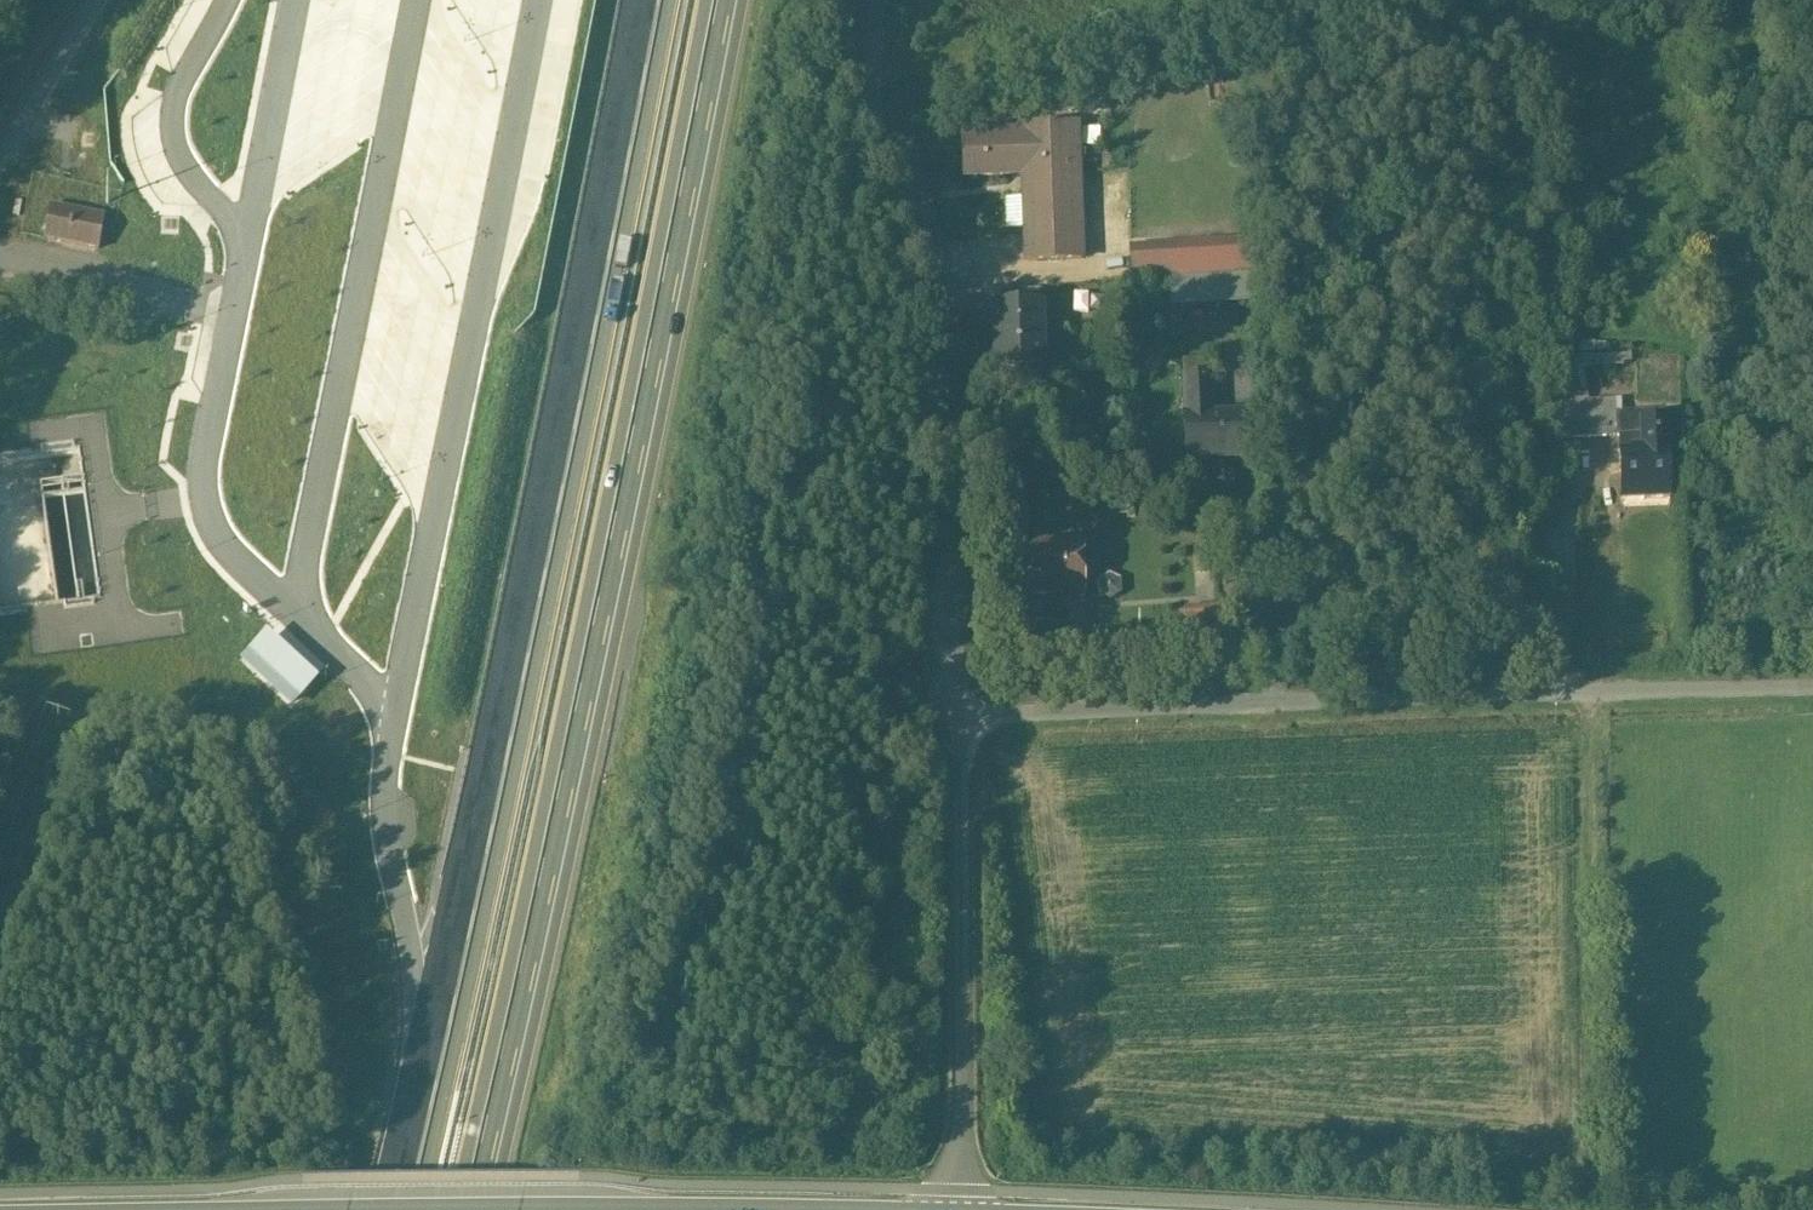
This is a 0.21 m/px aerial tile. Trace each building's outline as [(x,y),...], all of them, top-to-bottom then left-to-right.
[(1076,124),(1022,126),(1022,129),(963,131),(965,174),(1023,172),(1027,258),(1081,256),(1076,124)] [(51,205),(45,239),(98,249),(105,215),(51,205)] [(1178,272),(1179,302),(1267,298),(1264,233),(1139,238),(1141,274),(1178,272)] [(1039,304),(993,305),(995,367),(1041,365),(1039,304)] [(1665,420),(1640,422),(1641,452),(1619,453),(1620,492),(1643,491),(1644,500),(1669,499),(1669,490),(1668,452),(1680,452),(1679,411),(1665,411),(1665,420)] [(1240,412),(1185,415),(1187,458),(1242,456),(1240,412)] [(1080,540),(1028,543),(1030,592),(1065,591),(1066,597),(1082,596),(1081,590),(1083,590),(1082,587),(1080,540)]
